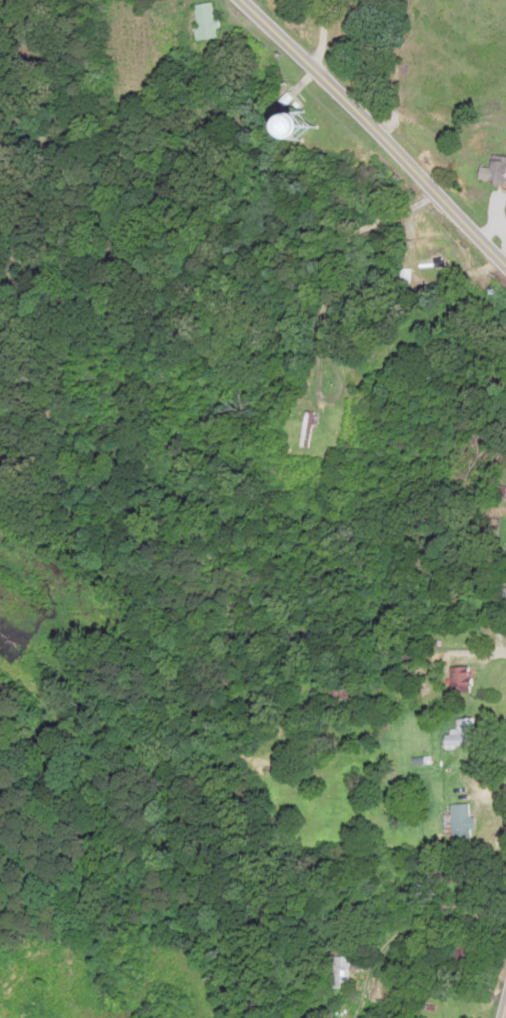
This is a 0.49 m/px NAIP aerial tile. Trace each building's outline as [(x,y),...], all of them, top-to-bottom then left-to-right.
[(212,38),(215,5),(196,3),(192,36),(212,38)] [(284,125),(272,109),(259,119),(271,135),(284,125)] [(505,183),(505,157),(491,153),(488,168),(479,166),(477,177),(505,183)] [(411,268),(400,268),(400,285),(411,285),(411,268)] [(307,447),(318,414),(307,411),(296,444),(307,447)] [(448,693),(469,693),(469,667),(448,667),(448,693)] [(473,748),(473,718),(455,718),(455,732),(443,732),(443,748),(473,748)] [(449,838),(469,838),(469,804),(449,804),(449,838)] [(331,988),(347,988),(347,958),(331,958),(331,988)]
